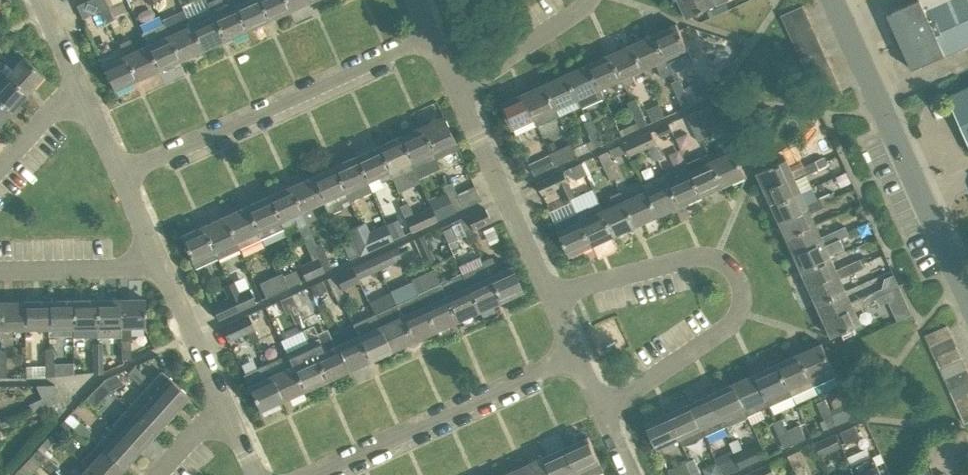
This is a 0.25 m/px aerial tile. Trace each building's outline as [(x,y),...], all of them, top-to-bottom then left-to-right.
[(107,6),(105,0),(89,0),(76,6),(82,19),(100,11),(100,12),(104,10),(103,8),(107,6)] [(242,1),(233,5),(245,30),(267,20),(258,0),(242,0),(242,1)] [(267,20),(288,10),(284,0),(258,0),(267,20)] [(288,10),(310,0),(284,0),(288,10)] [(681,1),(688,18),(719,4),(717,0),(683,0),(681,1)] [(888,13),(914,70),(967,45),(967,0),(917,0),(888,13)] [(233,5),(212,15),(223,40),(245,30),(233,5)] [(786,26),(808,16),(803,5),(781,15),(786,26)] [(113,19),(107,6),(103,8),(104,10),(100,12),(105,23),(113,19)] [(209,8),(187,18),(201,50),(223,40),(212,15),(209,8)] [(184,11),(172,15),(176,23),(187,18),(184,11)] [(808,16),(786,26),(791,37),(813,27),(808,16)] [(187,18),(176,23),(165,28),(179,59),(201,50),(187,18)] [(655,34),(673,73),(695,63),(677,23),(655,34)] [(165,28),(163,24),(141,34),(146,45),(158,69),(179,59),(165,28)] [(818,38),(813,27),(791,37),(796,48),(818,38)] [(696,29),(690,32),(693,39),(699,36),(696,29)] [(655,34),(633,43),(644,68),(655,63),(662,78),(673,73),(655,34)] [(823,49),(818,38),(796,48),(801,59),(823,49)] [(146,45),(135,50),(130,39),(119,43),(121,47),(125,54),(136,79),(158,69),(146,45)] [(644,68),(633,43),(611,53),(626,86),(635,82),(632,74),(644,68)] [(125,54),(121,47),(100,57),(102,63),(101,63),(114,89),(136,79),(125,54)] [(823,49),(801,59),(806,70),(828,60),(823,49)] [(611,53),(590,63),(601,88),(612,83),(616,91),(626,86),(611,53)] [(25,92),(42,74),(22,56),(11,69),(5,64),(0,69),(6,74),(25,92)] [(833,71),(828,60),(806,70),(811,81),(833,71)] [(590,63),(568,73),(579,98),(583,108),(605,98),(601,88),(590,63)] [(0,69),(0,102),(9,110),(25,92),(6,74),(0,69)] [(838,82),(833,71),(811,81),(816,92),(838,82)] [(568,73),(546,83),(557,108),(579,98),(568,73)] [(680,93),(686,90),(680,79),(671,83),(678,97),(680,93)] [(844,93),(838,82),(816,92),(821,103),(844,93)] [(557,108),(546,83),(524,93),(535,118),(538,125),(560,115),(557,108)] [(966,88),(944,98),(967,153),(967,87),(966,88)] [(692,104),(686,90),(680,93),(678,97),(683,108),(692,104)] [(535,118),(524,93),(502,103),(513,128),(535,118)] [(637,112),(642,110),(636,98),(627,102),(634,117),(639,115),(637,112)] [(0,102),(0,120),(9,110),(0,102)] [(652,121),(663,115),(658,104),(647,109),(652,121)] [(648,124),(642,110),(637,112),(639,115),(634,117),(639,128),(648,124)] [(696,125),(701,123),(695,112),(687,116),(693,130),(697,128),(696,125)] [(420,127),(432,151),(454,141),(443,117),(420,127)] [(594,132),(598,130),(592,118),(584,122),(591,137),(595,135),(594,132)] [(697,128),(693,130),(698,141),(707,137),(701,123),(696,125),(697,128)] [(669,124),(657,130),(660,136),(672,131),(669,124)] [(420,127),(399,137),(414,169),(435,159),(432,151),(420,127)] [(604,144),(598,130),(594,132),(595,135),(591,137),(596,148),(604,144)] [(652,145),(657,143),(652,132),(628,143),(633,155),(648,148),(649,150),(654,148),(652,145)] [(414,169),(399,137),(377,147),(388,171),(389,171),(392,178),(414,169)] [(557,148),(554,141),(551,142),(547,144),(550,151),(554,150),(557,148)] [(560,163),(577,156),(572,143),(555,151),(550,153),(551,155),(556,166),(560,163)] [(592,149),(589,143),(586,144),(575,149),(578,155),(592,149)] [(654,148),(649,150),(654,161),(663,157),(657,143),(652,145),(654,148)] [(709,153),(724,186),(746,176),(732,143),(709,153)] [(628,151),(624,144),(611,151),(614,157),(628,151)] [(377,147),(355,157),(366,181),(378,176),(381,183),(392,178),(389,171),(388,171),(377,147)] [(609,164),(613,162),(608,152),(599,156),(606,169),(610,167),(609,164)] [(724,186),(709,153),(688,163),(702,196),(724,186)] [(366,181),(355,157),(333,167),(348,200),(349,202),(371,192),(366,181)] [(818,165),(826,161),(824,157),(816,160),(818,165)] [(788,158),(787,159),(758,172),(765,189),(795,176),(793,171),(794,171),(788,158)] [(535,176),(545,170),(540,160),(529,165),(535,176)] [(816,160),(803,166),(805,171),(808,170),(810,174),(821,170),(818,165),(816,160)] [(828,166),(826,161),(818,165),(821,170),(828,166)] [(610,167),(606,169),(610,180),(619,176),(613,162),(609,164),(610,167)] [(702,196),(688,163),(665,174),(680,206),(702,196)] [(586,171),(582,164),(569,170),(573,177),(586,171)] [(795,176),(765,189),(773,205),(803,192),(797,180),(810,174),(808,170),(805,171),(803,166),(794,171),(793,171),(795,176)] [(348,200),(333,167),(311,177),(322,201),(328,214),(344,208),(341,203),(348,200)] [(565,185),(569,183),(564,172),(539,183),(544,194),(560,186),(562,189),(566,187),(565,185)] [(680,206),(665,174),(643,183),(647,190),(658,216),(680,206)] [(322,201),(311,177),(289,186),(301,211),(322,201)] [(452,196),(457,194),(451,182),(443,186),(449,200),(453,198),(452,196)] [(575,196),(569,183),(565,185),(566,187),(562,189),(567,200),(575,196)] [(301,211),(289,186),(268,196),(282,229),(294,224),(297,229),(307,225),(301,211)] [(453,198),(449,200),(450,201),(455,212),(481,200),(474,186),(457,194),(452,196),(453,198)] [(647,190),(625,200),(636,225),(658,216),(647,190)] [(808,203),(803,192),(773,205),(780,222),(809,208),(807,204),(808,204),(808,203)] [(830,192),(817,198),(820,204),(822,203),(824,207),(835,202),(830,192)] [(268,196),(246,206),(260,239),(282,229),(268,196)] [(817,198),(808,203),(808,204),(807,204),(809,208),(780,222),(788,238),(817,225),(812,213),(824,207),(822,203),(820,204),(817,198)] [(625,200),(604,210),(603,210),(615,235),(636,225),(625,200)] [(455,212),(450,201),(437,207),(441,217),(455,212)] [(410,219),(409,216),(413,214),(408,202),(399,206),(406,221),(410,219)] [(600,203),(578,213),(593,245),(615,235),(603,210),(604,210),(600,203)] [(260,239),(246,206),(224,216),(238,248),(260,239)] [(437,220),(431,207),(413,215),(413,214),(409,216),(410,219),(406,221),(411,231),(437,220)] [(465,215),(471,227),(472,229),(489,221),(483,207),(465,215)] [(593,245),(578,213),(557,222),(560,229),(559,229),(570,255),(593,245)] [(465,215),(458,219),(461,226),(464,233),(468,232),(467,228),(471,227),(465,215)] [(224,216),(202,226),(216,258),(238,248),(224,216)] [(366,236),(370,234),(365,221),(349,228),(361,254),(368,251),(363,240),(367,238),(366,236)] [(403,234),(398,223),(389,228),(394,239),(403,234)] [(448,242),(457,238),(453,229),(450,223),(441,227),(444,234),(448,242)] [(380,245),(393,240),(386,224),(373,230),(380,245)] [(822,236),(817,225),(788,238),(795,255),(825,241),(822,236)] [(216,258),(202,226),(180,236),(191,262),(192,261),(195,268),(216,258)] [(837,236),(839,240),(850,235),(845,226),(832,231),(835,237),(837,236)] [(472,229),(471,227),(467,228),(468,232),(464,233),(469,244),(478,240),(472,229)] [(832,231),(822,236),(825,241),(795,255),(803,271),(832,258),(827,245),(839,240),(837,236),(835,237),(832,231)] [(376,247),(370,234),(366,236),(367,238),(363,240),(368,251),(376,247)] [(423,248),(427,246),(422,235),(414,239),(420,253),(425,251),(423,248)] [(320,242),(312,245),(317,256),(319,260),(322,259),(321,256),(326,254),(320,242)] [(425,251),(420,253),(425,265),(434,260),(427,246),(423,248),(425,251)] [(377,256),(383,268),(402,259),(396,247),(377,256)] [(322,259),(319,260),(324,270),(331,267),(326,254),(321,256),(322,259)] [(305,279),(324,270),(319,260),(317,256),(299,265),(305,279)] [(383,268),(377,256),(352,268),(353,271),(357,279),(383,268)] [(483,264),(499,301),(522,290),(510,265),(498,271),(491,256),(481,261),(483,264)] [(832,258),(803,271),(810,287),(839,274),(837,270),(838,270),(837,269),(832,258)] [(852,269),(854,272),(864,268),(860,258),(847,264),(849,270),(852,269)] [(499,301),(483,264),(461,274),(478,311),(499,301)] [(839,274),(810,287),(818,304),(847,291),(842,278),(854,272),(852,269),(849,270),(847,264),(837,269),(838,270),(837,270),(839,274)] [(281,272),(281,273),(281,274),(277,275),(278,278),(275,280),(279,291),(301,281),(295,270),(283,275),(281,272)] [(281,273),(261,282),(267,296),(279,291),(275,280),(278,278),(277,275),(281,274),(281,273)] [(461,273),(439,283),(456,320),(478,311),(461,274),(461,273)] [(336,289),(341,287),(335,274),(326,278),(333,293),(338,291),(336,289)] [(326,291),(321,280),(309,286),(313,296),(326,291)] [(224,285),(229,297),(230,300),(235,298),(234,295),(239,293),(239,292),(234,281),(224,285)] [(435,299),(422,305),(434,330),(456,320),(439,283),(429,288),(435,299)] [(250,287),(239,292),(239,293),(234,295),(235,298),(230,300),(235,311),(257,301),(250,287)] [(338,291),(333,293),(337,303),(336,303),(342,318),(348,316),(342,302),(347,300),(341,287),(336,289),(338,291)] [(891,307),(906,300),(900,287),(885,293),(889,302),(891,307)] [(847,291),(818,304),(825,320),(854,307),(852,303),(853,302),(847,291)] [(867,301),(869,306),(880,301),(875,292),(862,298),(864,302),(867,301)] [(293,308),(297,306),(291,294),(278,300),(285,315),(289,314),(294,312),(293,308)] [(417,294),(395,304),(412,340),(434,330),(422,305),(417,294)] [(230,300),(229,297),(212,304),(218,319),(235,311),(230,300)] [(119,299),(120,336),(120,340),(121,340),(121,359),(130,358),(130,339),(131,339),(130,326),(144,325),(144,298),(119,299)] [(854,307),(825,320),(833,337),(862,324),(857,312),(869,306),(867,301),(864,302),(862,298),(853,303),(853,302),(852,303),(854,307)] [(96,326),(95,299),(71,300),(72,336),(73,336),(72,327),(96,326)] [(120,336),(119,299),(95,299),(96,326),(96,336),(120,336)] [(47,300),(23,301),(24,328),(47,327),(48,327),(47,300)] [(72,336),(71,300),(47,300),(48,327),(47,327),(47,336),(72,336)] [(0,301),(0,337),(11,337),(11,328),(24,328),(23,301),(0,301)] [(412,340),(395,304),(374,314),(390,350),(412,340)] [(294,312),(289,314),(295,323),(303,320),(297,306),(293,308),(294,312)] [(228,340),(245,332),(255,328),(248,314),(222,326),(228,340)] [(390,350),(374,314),(352,323),(357,335),(368,360),(390,350)] [(930,345),(952,335),(948,324),(925,334),(930,345)] [(368,360),(357,335),(335,345),(346,370),(368,360)] [(952,335),(930,345),(935,356),(957,346),(952,335)] [(346,370),(335,345),(323,350),(317,338),(308,342),(308,343),(325,380),(346,370)] [(822,342),(800,352),(815,385),(836,375),(837,375),(834,368),(822,342)] [(325,380),(308,343),(286,353),(303,390),(325,380)] [(96,357),(101,357),(100,345),(92,345),(92,360),(96,360),(96,357)] [(962,357),(957,346),(935,356),(940,367),(962,357)] [(49,361),(54,361),(53,348),(44,348),(44,365),(49,364),(49,361)] [(815,385),(800,352),(778,362),(793,395),(815,385)] [(303,390),(286,353),(264,363),(281,400),(303,390)] [(96,360),(92,360),(92,372),(101,372),(101,357),(96,357),(96,360)] [(962,357),(940,367),(945,378),(967,367),(962,357)] [(49,364),(44,365),(45,376),(54,376),(54,361),(49,361),(49,364)] [(778,362),(756,372),(771,405),(793,395),(778,362)] [(281,400),(264,363),(242,373),(258,410),(281,400)] [(138,382),(143,375),(133,366),(127,373),(138,382)] [(945,378),(949,388),(967,380),(967,369),(967,367),(945,378)] [(142,387),(171,413),(187,395),(158,368),(142,387)] [(756,372),(734,382),(749,414),(771,405),(756,372)] [(115,375),(101,382),(109,388),(121,383),(115,375)] [(949,388),(954,399),(967,393),(967,380),(949,388)] [(109,388),(101,382),(86,398),(94,406),(109,388)] [(749,414),(734,382),(712,392),(727,424),(749,414)] [(45,401),(47,406),(61,399),(55,385),(35,384),(41,398),(43,402),(45,401)] [(142,387),(126,405),(155,431),(171,413),(142,387)] [(712,392),(690,402),(705,434),(727,424),(712,392)] [(954,399),(959,410),(967,406),(967,393),(954,399)] [(43,402),(41,398),(28,404),(32,413),(47,406),(45,401),(43,402)] [(826,412),(831,410),(826,399),(817,402),(823,417),(828,415),(826,412)] [(690,402),(668,412),(680,438),(683,444),(705,434),(690,402)] [(835,408),(831,410),(837,424),(854,417),(847,403),(835,408)] [(155,431),(126,405),(118,413),(127,421),(119,430),(113,424),(113,425),(139,449),(155,431)] [(959,410),(964,421),(967,419),(967,406),(959,410)] [(837,424),(831,410),(826,412),(828,415),(823,417),(824,420),(828,428),(837,424)] [(76,425),(79,421),(69,412),(61,423),(66,428),(69,425),(75,430),(78,426),(76,425)] [(680,438),(668,412),(646,423),(658,449),(680,438)] [(782,432),(787,430),(782,419),(773,422),(780,437),(784,435),(782,432)] [(78,426),(75,430),(84,438),(91,431),(79,421),(76,425),(78,426)] [(784,435),(780,437),(785,448),(806,438),(800,424),(787,430),(782,432),(784,435)] [(113,425),(97,443),(123,466),(139,449),(113,425)] [(841,431),(847,444),(862,437),(856,425),(841,431)] [(841,445),(836,434),(816,443),(821,454),(841,445)] [(566,447),(578,474),(596,474),(604,472),(588,437),(566,447)] [(739,451),(743,449),(738,438),(729,442),(736,456),(740,454),(739,451)] [(80,461),(96,474),(115,474),(123,466),(97,443),(80,461)] [(566,447),(544,457),(552,474),(578,474),(566,447)] [(44,460),(47,457),(37,448),(31,455),(43,465),(46,462),(44,460)] [(740,454),(736,456),(741,468),(750,464),(743,449),(739,451),(740,454)] [(798,466),(803,464),(797,452),(788,456),(795,472),(800,469),(798,466)] [(741,468),(736,456),(718,464),(723,474),(726,474),(741,468)] [(856,474),(883,474),(874,456),(852,466),(856,474)] [(58,467),(47,457),(44,460),(46,462),(43,465),(52,474),(58,467)] [(544,457),(522,467),(526,474),(552,474),(544,457)] [(669,470),(671,474),(695,474),(697,474),(696,471),(699,469),(694,458),(669,470)] [(79,474),(96,474),(80,461),(80,462),(86,467),(79,474)] [(750,474),(776,474),(771,464),(749,474),(750,474)] [(795,472),(797,474),(808,474),(803,464),(798,466),(800,469),(795,472)]
